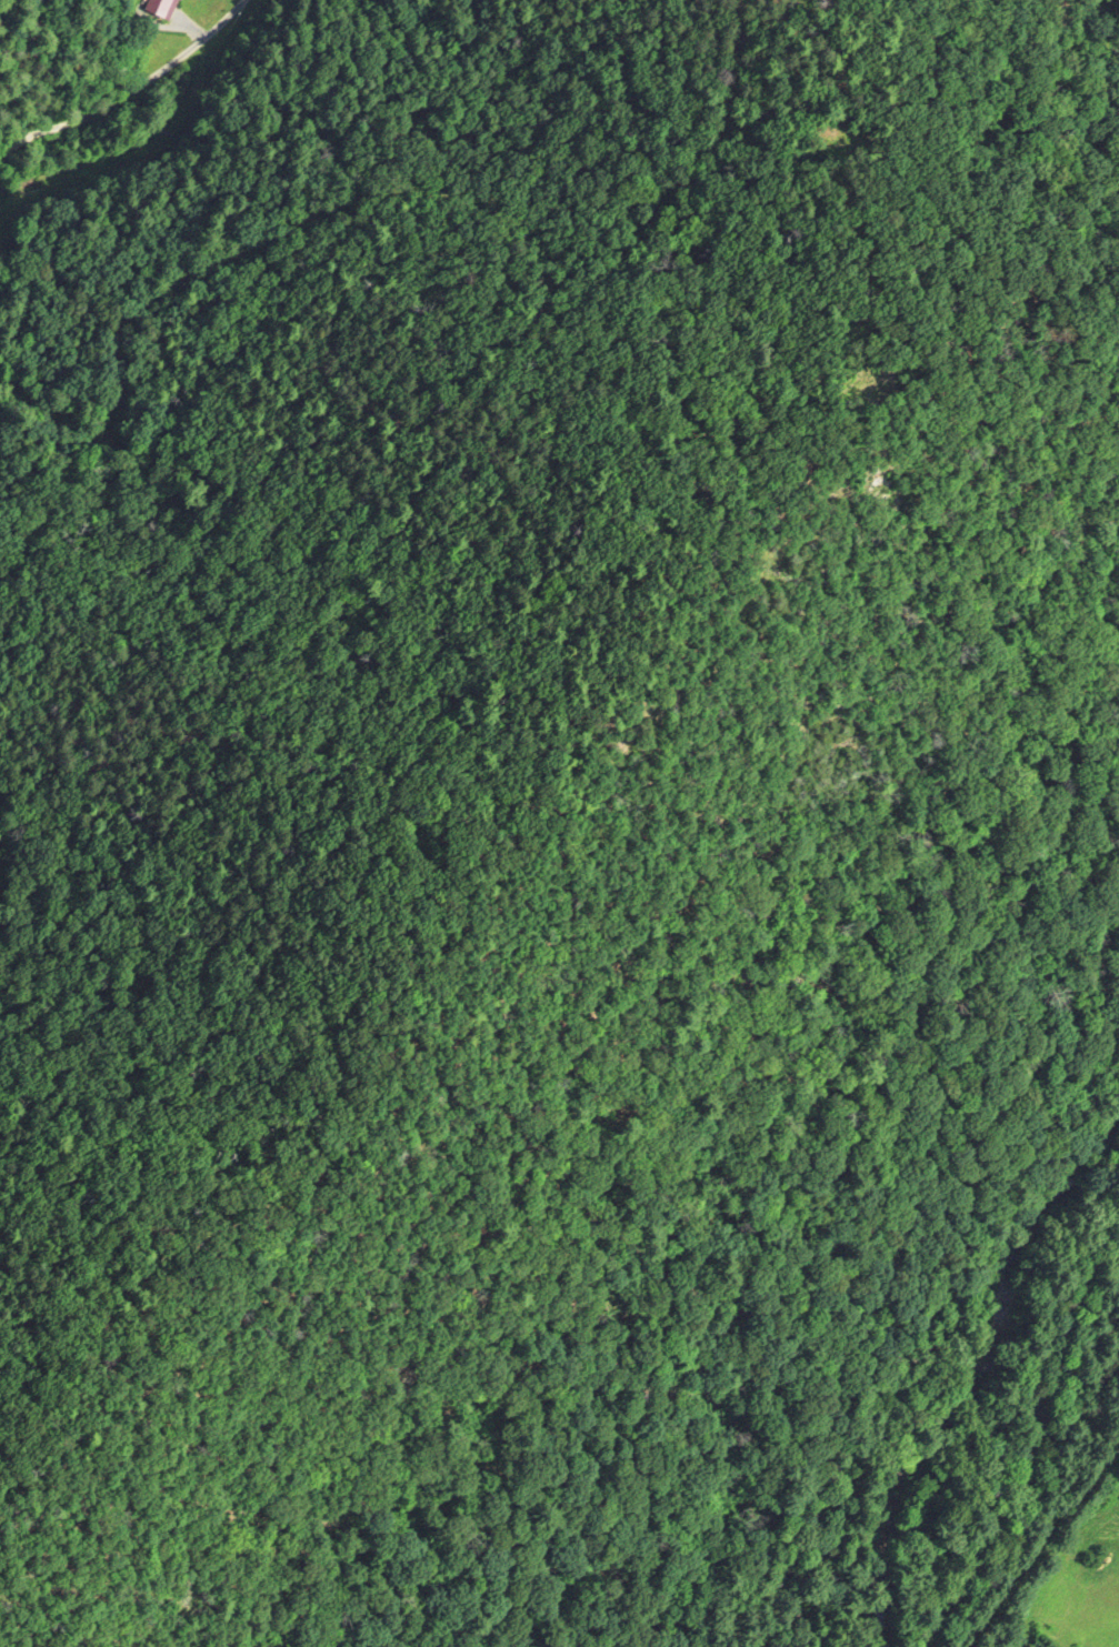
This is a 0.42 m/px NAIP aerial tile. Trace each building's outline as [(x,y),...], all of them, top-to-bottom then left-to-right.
[(148,7),(151,0),(177,0),(170,17),(148,7)]
